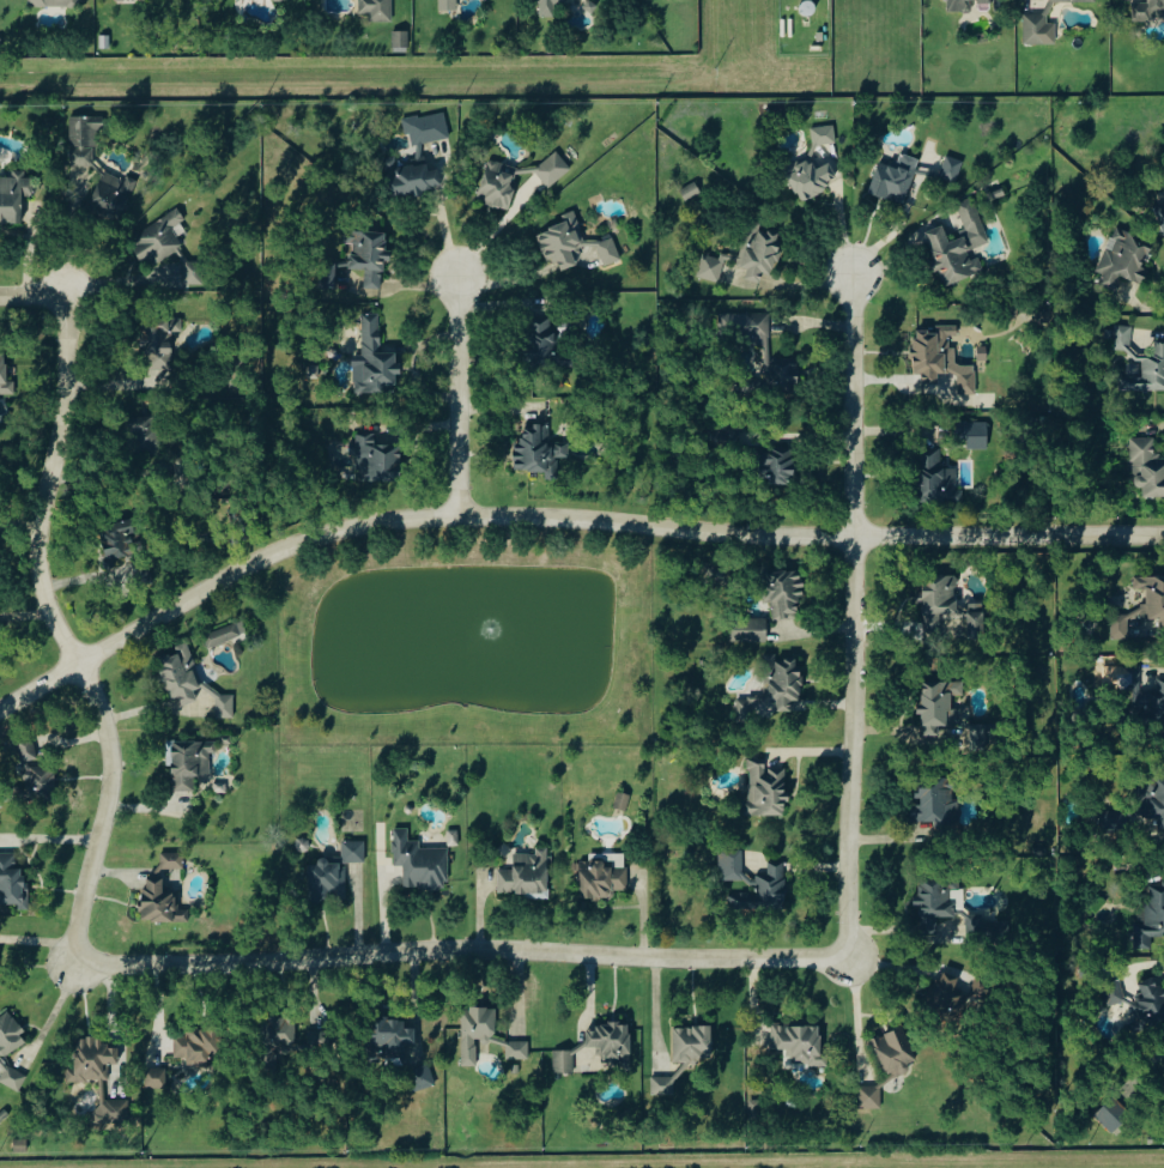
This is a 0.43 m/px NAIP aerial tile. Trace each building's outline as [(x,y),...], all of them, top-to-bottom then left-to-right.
[(31,9),(81,6),(81,0),(30,0),(31,9)] [(393,0),(361,0),(360,14),(373,14),(373,21),(392,22),(393,0)] [(458,11),(458,0),(440,0),(440,11),(458,11)] [(542,17),(557,16),(556,0),(541,0),(542,17)] [(993,0),(949,0),(949,12),(973,12),(973,2),(993,3),(993,0)] [(1057,44),(1057,23),(1052,23),(1052,2),(1095,2),(1095,0),(1049,0),(1049,14),(1025,14),(1026,44),(1057,44)] [(1163,20),(1163,0),(1149,0),(1149,3),(1133,3),(1133,20),(1163,20)] [(394,49),(410,48),(409,31),(394,32),(394,49)] [(451,137),(445,110),(403,119),(406,134),(411,133),(414,145),(451,137)] [(837,141),(835,124),(813,128),(815,145),(837,141)] [(799,198),(841,182),(826,143),(813,148),(816,156),(787,167),(799,198)] [(572,169),(559,151),(535,169),(549,187),(572,169)] [(879,161),(871,193),(908,203),(920,157),(902,153),(898,166),(879,161)] [(957,183),(965,161),(947,155),(940,178),(957,183)] [(519,167),(490,158),(477,200),(510,210),(517,186),(513,185),(519,167)] [(440,168),(430,169),(429,162),(389,167),(393,196),(443,189),(440,168)] [(34,195),(34,172),(13,172),(13,177),(0,177),(0,221),(23,222),(23,195),(34,195)] [(703,193),(698,181),(682,188),(686,200),(703,193)] [(990,243),(976,197),(957,203),(967,235),(950,240),(945,225),(926,230),(938,271),(942,270),(946,284),(985,272),(980,257),(972,259),(969,249),(990,243)] [(190,229),(177,210),(129,241),(142,261),(150,256),(155,264),(184,246),(178,237),(190,229)] [(586,244),(576,210),(563,214),(566,223),(537,231),(544,257),(555,253),(560,270),(582,263),(583,266),(591,264),(589,257),(602,254),(605,265),(622,260),(615,235),(586,244)] [(742,256),(722,252),(720,257),(703,253),(698,277),(721,282),(725,262),(749,268),(746,279),(762,282),(764,272),(775,275),(784,234),(760,229),(761,223),(749,221),(742,256)] [(1100,271),(1105,273),(1102,281),(1119,286),(1122,275),(1147,283),(1151,269),(1145,267),(1154,239),(1115,226),(1100,271)] [(385,288),(386,249),(387,249),(388,231),(347,229),(346,242),(352,243),(351,268),(366,268),(365,287),(385,288)] [(205,284),(205,260),(184,261),(185,284),(205,284)] [(338,263),(322,263),(322,287),(337,287),(338,263)] [(1037,323),(1049,320),(1047,311),(1035,313),(1037,323)] [(355,392),(384,391),(384,385),(400,384),(399,351),(382,351),(381,312),(363,313),(364,354),(354,354),(355,392)] [(770,314),(720,313),(720,321),(739,321),(739,335),(748,335),(748,345),(770,345),(770,314)] [(529,360),(555,361),(556,316),(530,315),(529,360)] [(144,359),(174,359),(173,332),(183,332),(183,317),(144,317),(144,359)] [(977,393),(976,364),(958,365),(957,346),(951,347),(950,336),(959,335),(959,324),(938,325),(938,329),(914,330),(916,372),(924,372),(924,383),(940,383),(940,373),(958,373),(959,394),(977,393)] [(1156,337),(1157,353),(1134,354),(1132,326),(1109,327),(1111,351),(1130,350),(1131,360),(1143,360),(1144,376),(1123,377),(1124,391),(1163,389),(1163,337),(1156,337)] [(16,380),(8,381),(7,348),(0,348),(0,393),(16,393),(16,380)] [(774,391),(800,390),(799,358),(773,359),(774,391)] [(131,416),(130,445),(158,446),(159,416),(131,416)] [(989,448),(990,421),(955,421),(955,438),(969,438),(969,448),(989,448)] [(549,424),(525,424),(525,438),(515,438),(516,471),(562,470),(562,461),(572,461),(571,442),(549,443),(549,424)] [(402,480),(402,443),(376,444),(376,434),(357,434),(357,445),(354,445),(354,464),(362,464),(362,480),(402,480)] [(1163,496),(1163,457),(1155,457),(1155,437),(1133,437),(1133,487),(1144,487),(1144,496),(1163,496)] [(943,448),(920,448),(920,502),(964,502),(964,489),(957,489),(957,467),(943,467),(943,448)] [(760,469),(770,469),(770,482),(796,481),(796,449),(760,449),(760,469)] [(133,519),(101,524),(106,558),(138,553),(133,519)] [(766,569),(765,603),(774,603),(774,617),(799,618),(800,599),(804,599),(804,571),(766,569)] [(958,575),(925,576),(925,592),(918,592),(918,602),(924,602),(925,628),(941,628),(941,620),(968,620),(969,638),(986,637),(985,604),(958,605),(958,575)] [(1143,637),(1143,618),(1163,618),(1163,625),(1163,575),(1135,576),(1136,589),(1145,588),(1146,613),(1112,614),(1113,638),(1143,637)] [(768,642),(769,619),(733,617),(732,641),(768,642)] [(202,636),(235,624),(240,636),(207,648),(202,636)] [(766,698),(737,702),(739,719),(762,716),(762,714),(789,711),(788,702),(804,699),(799,658),(778,661),(777,654),(769,655),(772,680),(764,681),(766,698)] [(1141,666),(1125,666),(1126,706),(1144,706),(1144,719),(1163,718),(1163,677),(1158,678),(1159,690),(1141,690),(1141,666)] [(965,681),(922,682),(922,729),(952,729),(952,696),(965,696),(965,681)] [(55,796),(50,763),(38,764),(35,739),(18,741),(26,800),(55,796)] [(211,752),(218,752),(218,740),(172,740),(173,791),(194,791),(194,777),(211,777),(211,752)] [(787,768),(767,768),(767,758),(749,758),(750,800),(744,800),(744,816),(786,815),(786,803),(788,803),(787,768)] [(954,778),(920,778),(920,804),(913,804),(913,821),(961,822),(961,800),(954,800),(954,778)] [(1139,780),(1140,818),(1160,817),(1160,828),(1163,828),(1163,779),(1139,780)] [(625,812),(612,807),(617,792),(631,797),(625,812)] [(1125,811),(1098,810),(1097,830),(1124,831),(1125,811)] [(448,847),(421,848),(421,840),(409,840),(409,827),(394,827),(395,865),(405,865),(405,888),(449,888),(448,847)] [(366,840),(342,841),(343,856),(319,857),(319,864),(309,864),(310,900),(347,899),(346,863),(367,863),(366,840)] [(499,893),(549,892),(549,847),(536,847),(536,854),(514,854),(514,869),(499,869),(499,893)] [(720,881),(745,880),(744,850),(720,850),(720,881)] [(0,853),(0,903),(20,903),(20,910),(30,910),(29,881),(23,881),(23,868),(17,868),(17,852),(0,853)] [(189,922),(190,909),(179,909),(180,892),(164,892),(165,868),(184,869),(185,853),(160,852),(159,877),(146,876),(144,920),(189,922)] [(582,899),(614,899),(614,891),(628,890),(627,854),(613,854),(613,862),(593,863),(593,861),(582,862),(582,899)] [(786,908),(787,862),(769,861),(769,875),(758,875),(757,907),(786,908)] [(955,916),(954,889),(961,889),(961,878),(921,878),(921,895),(916,895),(916,907),(922,907),(923,930),(939,930),(939,916),(955,916)] [(1153,949),(1153,935),(1163,935),(1163,884),(1148,884),(1147,924),(1135,923),(1135,949),(1153,949)] [(930,1003),(960,1014),(966,997),(954,993),(960,977),(942,970),(930,1003)] [(478,1053),(494,1053),(495,1008),(464,1008),(462,1066),(478,1067),(478,1053)] [(8,1072),(1,1076),(11,1092),(25,1083),(7,1056),(30,1041),(11,1012),(0,1019),(0,1061),(8,1072)] [(297,1018),(267,1017),(267,1043),(297,1044),(297,1018)] [(416,1044),(416,1028),(405,1028),(406,1020),(370,1019),(369,1045),(382,1045),(381,1057),(405,1058),(406,1043),(416,1044)] [(555,1050),(555,1072),(575,1073),(575,1053),(605,1053),(605,1058),(632,1058),(632,1023),(598,1023),(598,1030),(587,1030),(587,1041),(582,1041),(582,1050),(555,1050)] [(773,1049),(791,1049),(791,1066),(829,1066),(829,1055),(822,1055),(822,1025),(773,1026),(773,1049)] [(675,1062),(695,1062),(695,1056),(714,1055),(714,1026),(674,1027),(675,1062)] [(873,1038),(887,1077),(919,1066),(905,1026),(873,1038)] [(176,1060),(218,1059),(217,1027),(186,1028),(186,1037),(175,1037),(176,1060)] [(68,1081),(109,1081),(109,1064),(120,1064),(119,1048),(107,1048),(107,1037),(77,1037),(77,1069),(68,1069),(68,1081)] [(530,1041),(507,1041),(508,1059),(530,1059),(530,1041)] [(430,1063),(408,1070),(415,1092),(436,1085),(430,1063)] [(653,1076),(653,1099),(678,1099),(679,1076),(653,1076)] [(858,1086),(859,1109),(882,1109),(882,1085),(858,1086)] [(1113,1132),(1130,1115),(1112,1098),(1095,1115),(1113,1132)] [(129,1100),(112,1101),(113,1112),(130,1112),(129,1100)]
